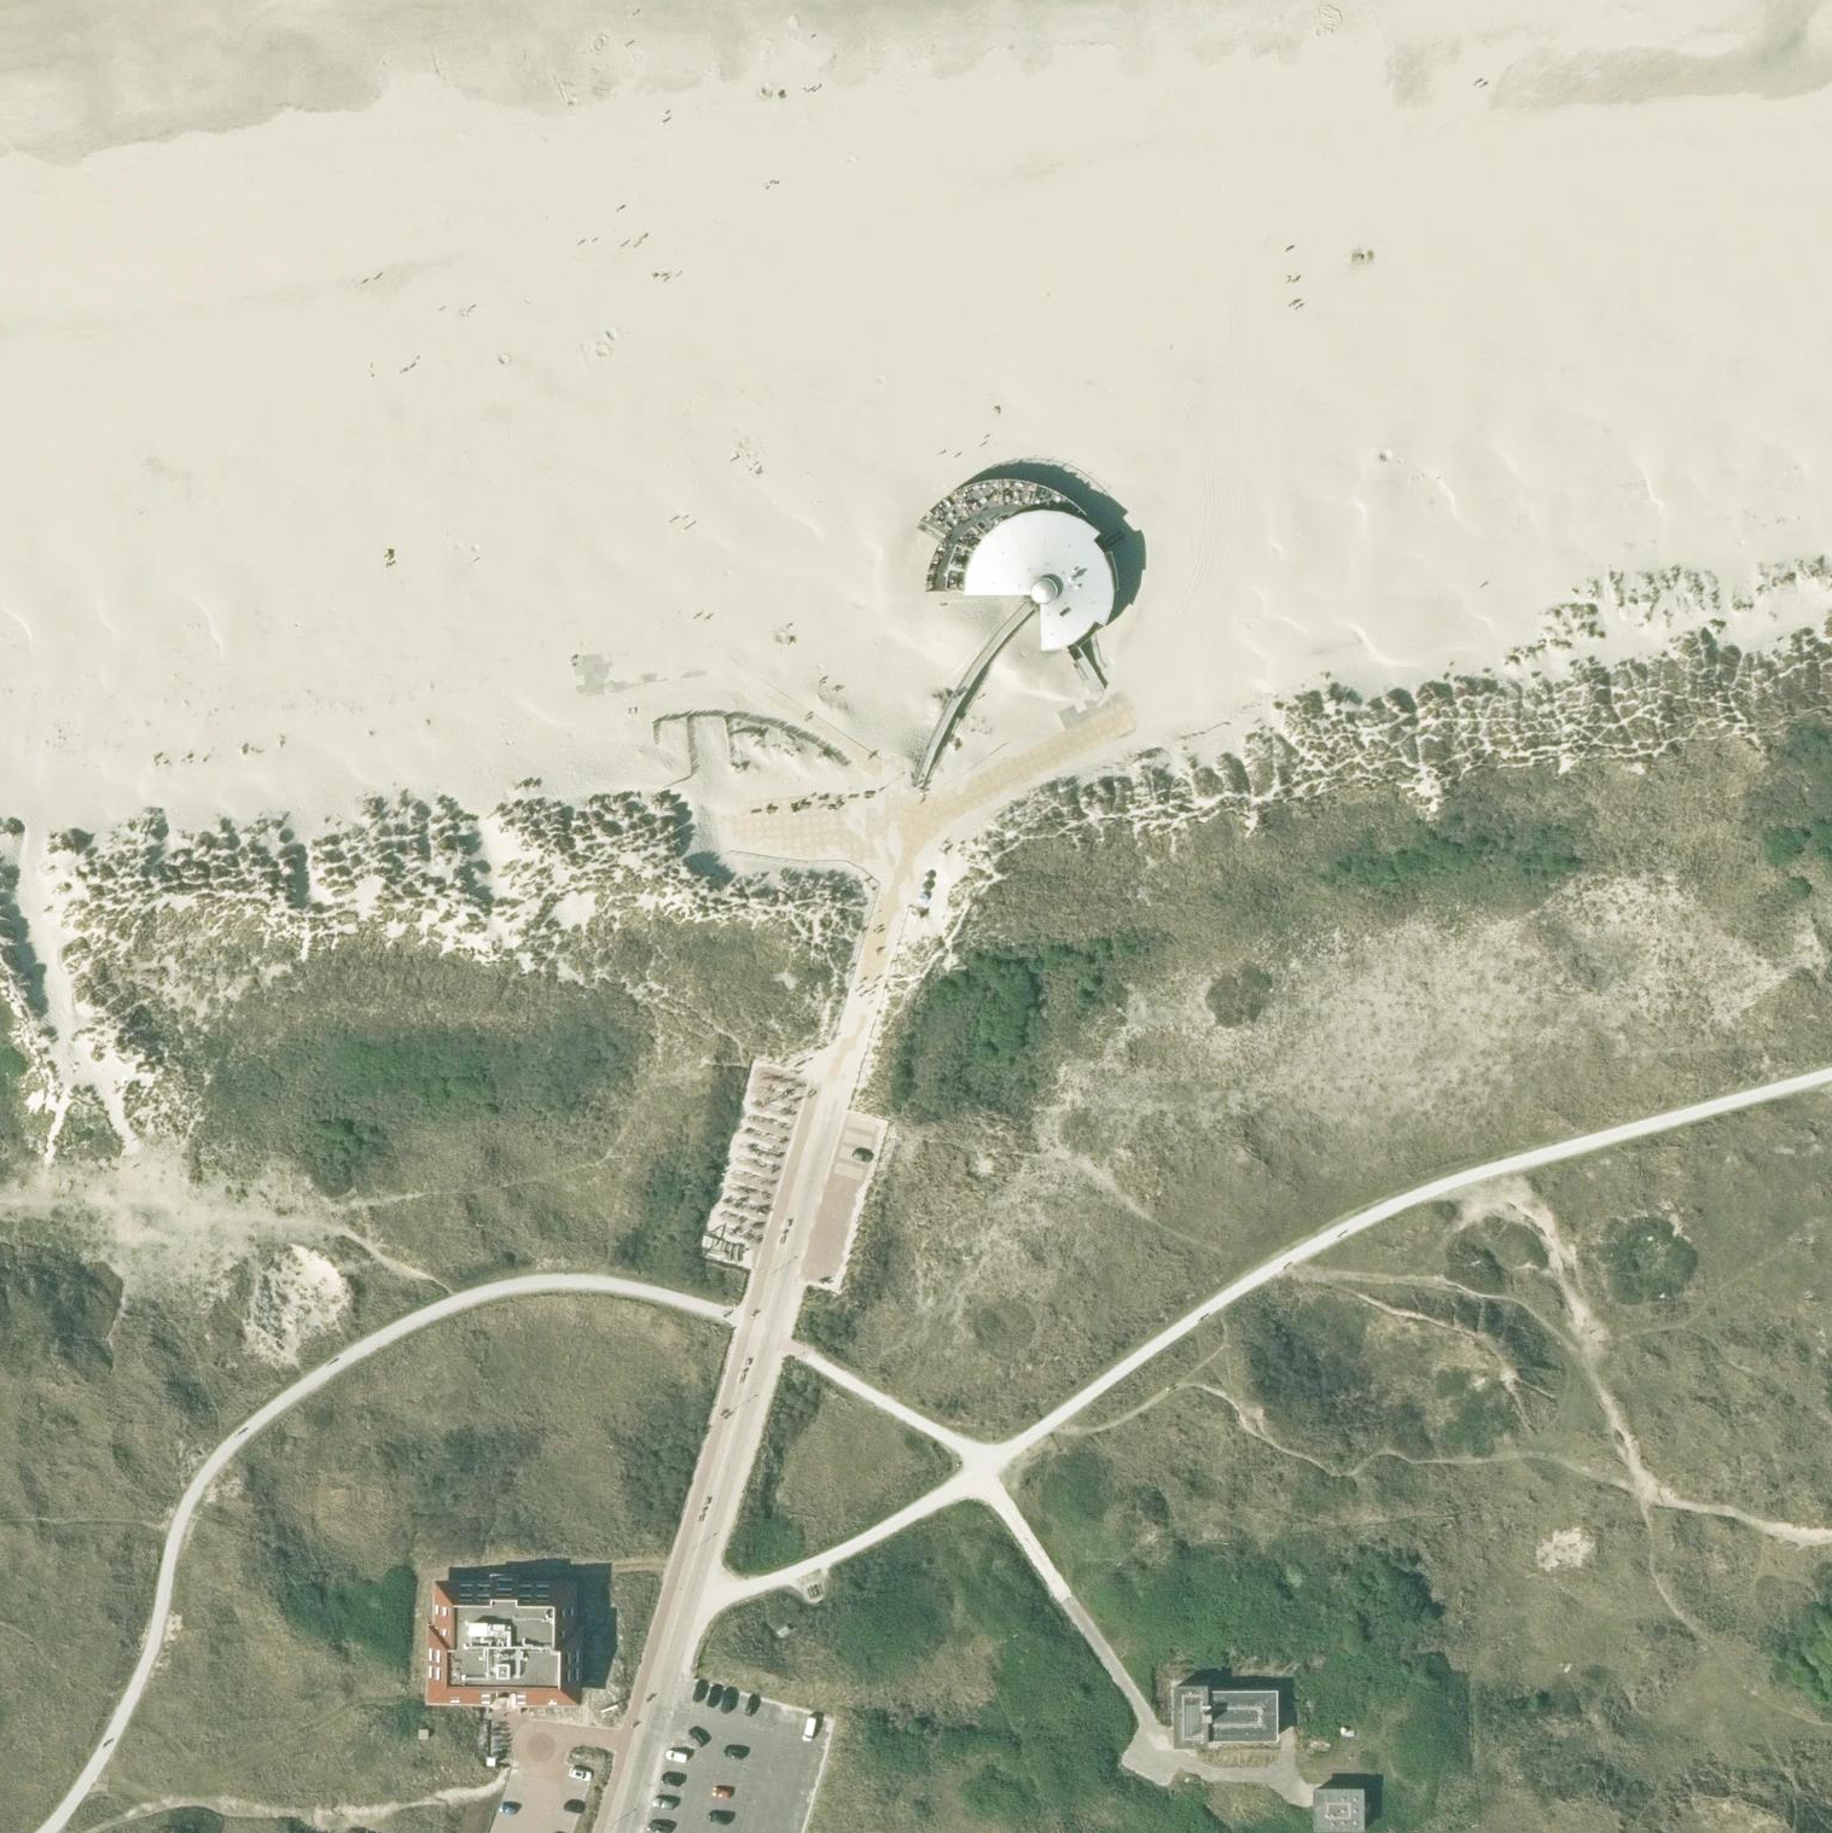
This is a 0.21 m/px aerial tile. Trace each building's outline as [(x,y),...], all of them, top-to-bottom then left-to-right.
[(969,590),(1021,589),(1034,589),(1033,591),(1037,595),(1041,598),(1044,599),(1044,610),(1045,644),(1059,641),(1072,636),(1084,626),(1092,615),(1100,620),(1107,604),(1109,586),(1104,586),(1102,572),(1106,571),(1099,554),(1089,541),(1075,531),(1059,525),(1042,523),(1026,525),(1024,521),(1008,528),(993,539),(990,536),(978,552),(971,570),(969,590)] [(761,613),(700,619),(709,707),(770,701),(761,613)] [(436,1577),(435,1599),(435,1622),(429,1622),(428,1700),(490,1701),(490,1693),(531,1694),(531,1702),(581,1702),(582,1623),(575,1623),(576,1579),(519,1578),(519,1571),(490,1571),(490,1577),(436,1577)] [(1205,1737),(1275,1737),(1275,1717),(1275,1691),(1205,1692),(1205,1685),(1175,1686),(1176,1733),(1176,1744),(1205,1743),(1205,1737)] [(1315,1828),(1361,1828),(1361,1789),(1317,1789),(1315,1789),(1315,1817),(1315,1828)]
